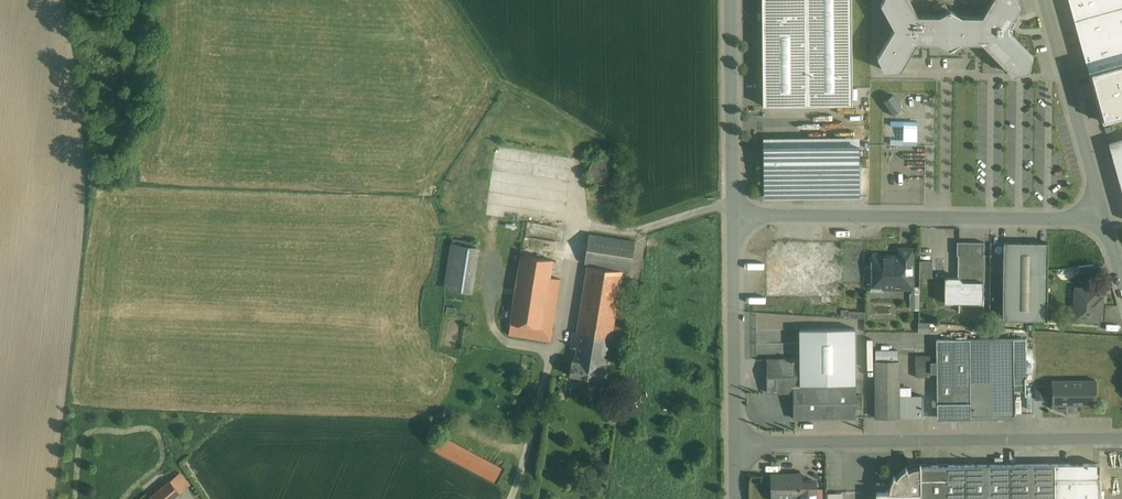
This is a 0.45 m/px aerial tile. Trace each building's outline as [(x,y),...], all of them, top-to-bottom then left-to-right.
[(763,105),(853,104),(852,0),(762,0),(763,105)] [(910,0),(884,0),(881,4),(895,28),(878,57),(882,64),(881,64),(885,71),(892,71),(892,70),(901,70),(918,42),(939,42),(950,48),(961,42),(983,42),(1013,74),(1021,72),(1022,73),(1029,71),(1031,64),(1030,64),(1033,56),(1009,32),(1013,28),(1016,23),(1011,20),(1020,6),(1017,0),(992,0),(983,16),(961,16),(950,9),(939,15),(918,15),(910,0)] [(1089,71),(1121,62),(1121,0),(1069,0),(1089,71)] [(1089,71),(1103,122),(1121,117),(1121,62),(1089,71)] [(1109,144),(1121,191),(1121,141),(1109,144)] [(763,146),(764,198),(858,197),(858,145),(763,146)] [(615,176),(616,171),(615,165),(612,161),(608,158),(602,157),(597,158),(593,161),(590,166),(589,171),(590,176),(593,181),(598,183),(603,184),(608,183),(612,180),(615,176)] [(635,241),(590,234),(585,263),(588,264),(588,265),(623,271),(623,269),(630,270),(635,241)] [(984,242),(957,242),(957,255),(959,255),(959,254),(984,255),(984,242)] [(1048,243),(1004,242),(1003,319),(1047,320),(1048,243)] [(479,248),(453,244),(446,288),(472,292),(479,248)] [(984,255),(959,254),(959,255),(959,277),(960,277),(960,278),(963,281),(983,281),(984,255)] [(553,260),(522,255),(511,323),(542,328),(550,277),(553,260)] [(935,276),(935,260),(921,260),(922,277),(935,276)] [(588,265),(577,332),(577,333),(579,334),(609,338),(612,339),(623,271),(588,265)] [(542,328),(511,323),(509,334),(550,341),(552,331),(561,279),(550,277),(542,328)] [(960,278),(960,277),(959,277),(945,277),(945,302),(983,303),(983,281),(963,281),(960,278)] [(1099,290),(1087,289),(1087,288),(1080,288),(1080,289),(1076,288),(1074,319),(1097,320),(1098,313),(1101,313),(1102,297),(1099,297),(1099,290)] [(910,291),(910,311),(919,310),(919,291),(910,291)] [(800,329),(800,359),(801,385),(855,385),(858,385),(856,328),(800,329)] [(574,332),(571,345),(573,345),(573,347),(576,347),(576,346),(577,346),(579,334),(577,333),(577,332),(574,332)] [(609,338),(579,334),(577,346),(575,360),(605,365),(609,338)] [(970,339),(937,340),(937,417),(950,417),(952,419),(957,419),(959,417),(970,417),(970,339)] [(1014,339),(970,339),(970,417),(1015,416),(1014,383),(1014,339)] [(1026,383),(1026,339),(1014,339),(1014,383),(1026,383)] [(800,359),(767,359),(767,393),(794,392),(801,392),(801,385),(800,359)] [(575,360),(572,360),(570,375),(605,380),(608,365),(575,360)] [(899,361),(876,361),(876,418),(899,418),(899,411),(899,396),(899,361)] [(930,363),(916,363),(916,377),(930,377),(930,363)] [(1095,380),(1053,381),(1053,380),(1053,405),(1067,405),(1067,409),(1079,409),(1079,405),(1095,405),(1096,405),(1096,380),(1095,380)] [(855,385),(801,385),(801,392),(794,392),(794,419),(856,418),(856,409),(856,396),(855,385)] [(899,396),(899,411),(899,418),(923,417),(923,396),(899,396)] [(501,469),(442,437),(435,450),(494,482),(501,469)] [(1010,465),(1010,498),(1055,498),(1054,464),(1010,465)] [(1054,464),(1055,498),(1100,498),(1099,464),(1054,464)] [(906,468),(903,470),(900,473),(896,478),(894,476),(893,477),(894,477),(892,481),(891,484),(890,487),(890,492),(887,492),(886,493),(921,492),(921,466),(921,465),(920,465),(920,466),(915,467),(912,468),(908,470),(907,467),(906,467),(906,468)] [(921,466),(921,492),(921,498),(966,498),(965,465),(921,466)] [(965,465),(966,498),(1010,498),(1010,465),(965,465)] [(780,474),(780,475),(772,475),(772,498),(795,498),(801,498),(803,498),(802,481),(802,475),(789,475),(789,474),(780,474)] [(150,498),(151,498),(175,498),(181,494),(170,481),(150,498)] [(816,481),(802,481),(803,498),(801,498),(816,498),(816,481)]
